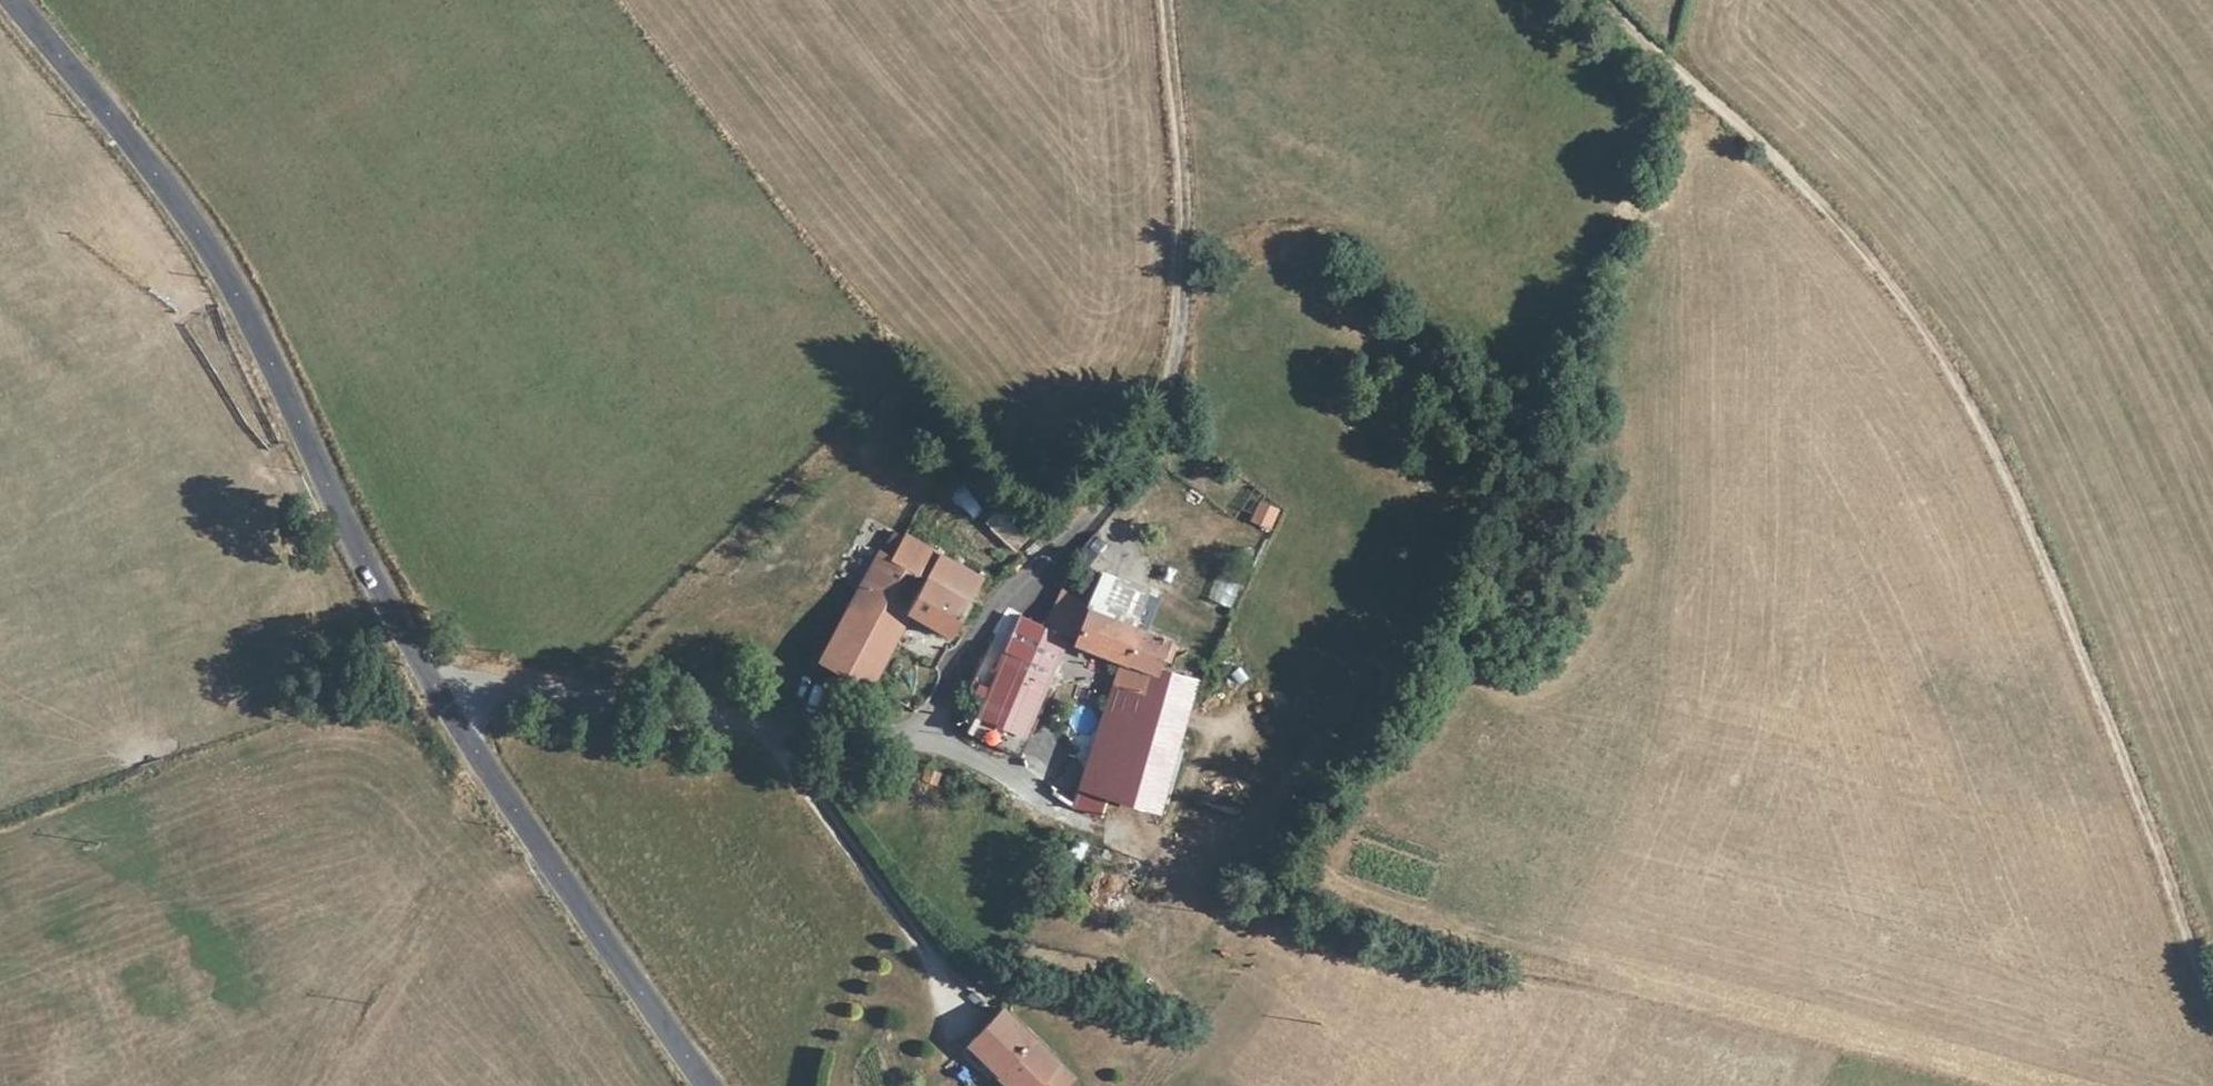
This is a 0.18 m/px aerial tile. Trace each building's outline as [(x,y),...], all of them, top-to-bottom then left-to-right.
[(1254,501),(1247,524),(1272,531),(1278,509),(1254,501)] [(889,555),(898,533),(885,525),(871,547),(889,555)] [(972,575),(898,533),(889,555),(959,596),(972,575)] [(959,596),(889,555),(871,547),(817,663),(863,688),(901,616),(942,634),(959,596)] [(1214,577),(1209,604),(1232,608),(1237,581),(1214,577)] [(1155,636),(1081,605),(1069,635),(1110,653),(1104,682),(1133,696),(1144,669),(1155,636)] [(1039,662),(984,638),(974,655),(1034,682),(1039,662)] [(1034,682),(974,655),(949,704),(947,713),(946,723),(949,726),(958,739),(1006,754),(1034,682)] [(1084,787),(1106,795),(1148,809),(1183,684),(1144,669),(1133,696),(1104,682),(1080,784),(1084,787)] [(1040,751),(1029,777),(1046,787),(1055,758),(1040,751)] [(1073,811),(1096,820),(1106,795),(1084,787),(1073,811)] [(1002,1022),(963,1058),(984,1083),(983,1085),(1054,1085),(1058,1082),(1002,1022)]
